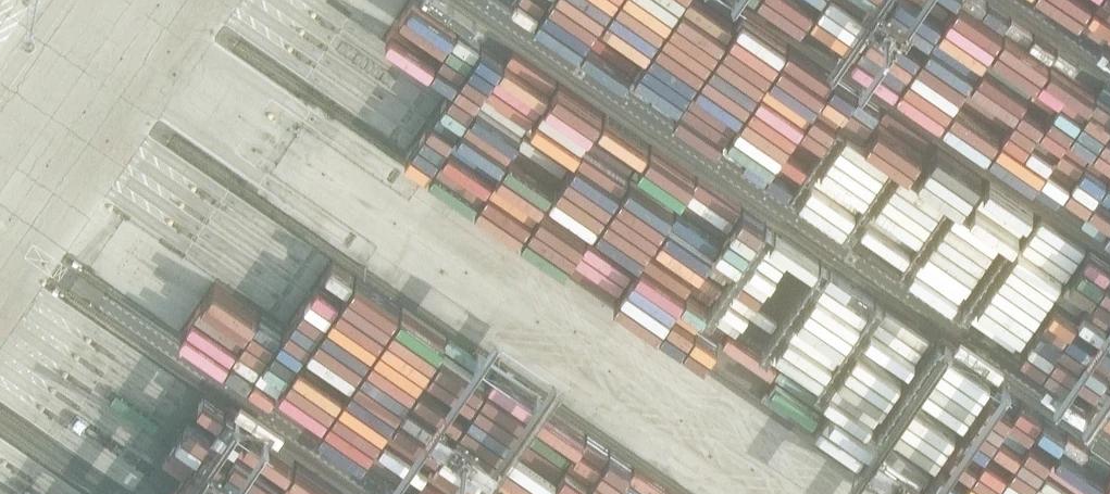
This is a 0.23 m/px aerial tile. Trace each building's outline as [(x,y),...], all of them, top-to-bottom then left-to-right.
[(442,0),(423,0),(471,33),(477,24),(442,0)] [(525,141),(538,184),(554,179),(578,143),(569,137),(585,132),(580,129),(564,134),(575,117),(573,111),(565,122),(558,124),(550,118),(529,125),(533,139),(525,141)] [(1105,186),(1102,185),(1085,212),(1109,228),(1109,178),(1105,186)] [(1079,261),(1089,245),(1040,214),(1015,255),(1054,279),(1062,268),(1074,276),(1068,286),(1084,296),(1099,273),(1079,261)] [(988,289),(972,313),(1014,341),(1041,300),(1022,288),(1023,287),(1014,281),(1007,292),(1014,297),(1002,314),(996,310),(1004,299),(988,289)] [(196,312),(240,338),(245,328),(202,302),(196,312)] [(407,331),(370,333),(373,374),(364,375),(365,390),(354,390),(355,407),(381,406),(380,401),(406,399),(403,368),(414,368),(412,329),(407,330),(407,331)] [(459,460),(488,472),(496,452),(505,443),(509,434),(504,432),(495,442),(479,435),(484,423),(494,427),(497,420),(468,409),(465,417),(455,428),(427,404),(408,396),(404,407),(421,423),(428,426),(433,431),(448,437),(442,450),(452,454),(459,460)] [(1024,493),(1109,493),(1109,475),(1083,465),(1098,487),(1081,493),(1081,479),(1080,479),(1036,462),(1024,493)]
